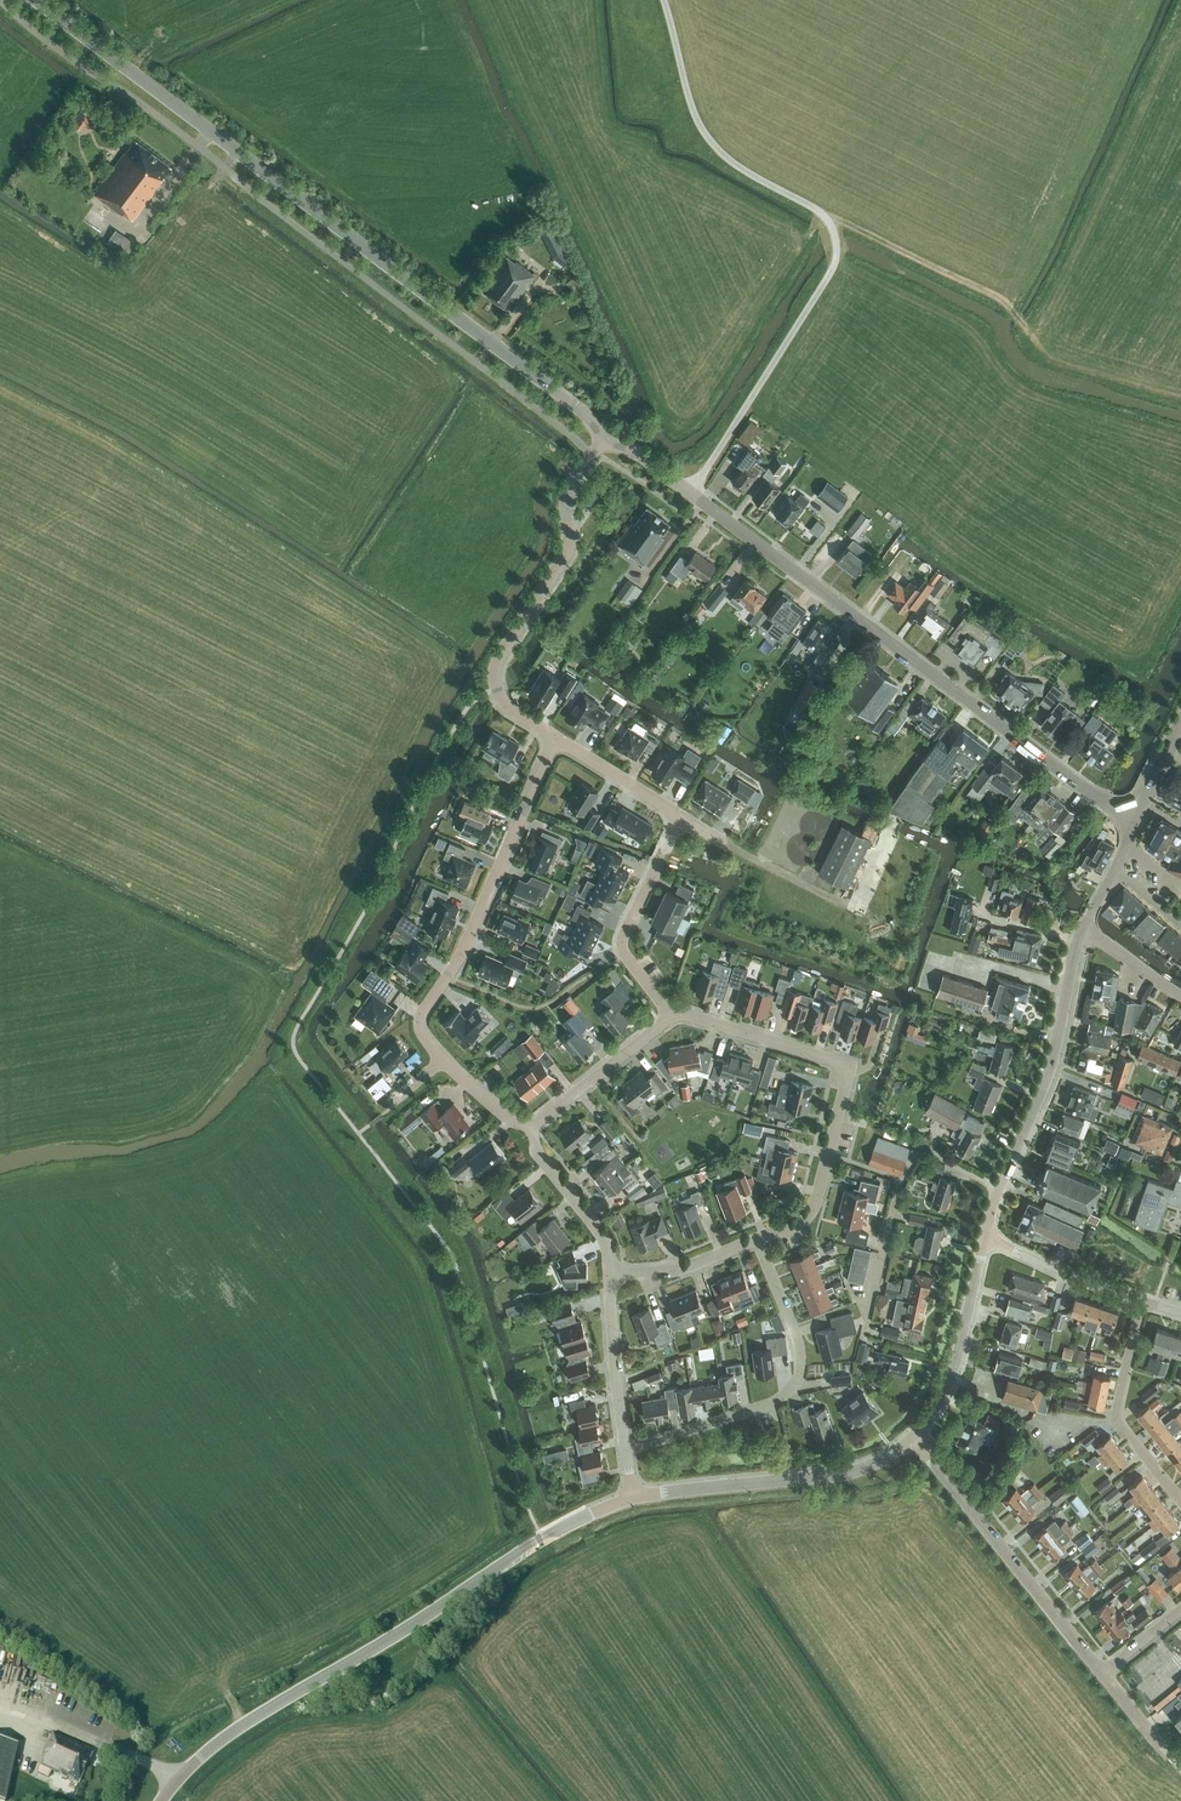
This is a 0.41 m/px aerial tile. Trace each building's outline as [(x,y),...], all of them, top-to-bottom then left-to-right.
[(123,212),(132,219),(161,180),(160,179),(162,177),(163,178),(171,167),(134,139),(131,143),(134,146),(127,154),(125,152),(94,194),(122,214),(123,212)] [(556,224),(541,231),(554,256),(555,258),(553,261),(561,267),(563,263),(564,264),(570,256),(571,255),(556,224)] [(135,242),(116,229),(107,242),(127,255),(135,242)] [(519,297),(537,273),(534,271),(533,273),(516,261),(515,262),(506,255),(492,273),(495,275),(484,290),(507,308),(516,295),(519,297)] [(580,276),(574,268),(563,277),(569,285),(580,276)] [(762,432),(754,426),(750,433),(758,438),(762,432)] [(789,440),(778,454),(786,460),(796,445),(789,440)] [(741,489),(743,488),(745,490),(757,473),(750,468),(760,454),(749,446),(735,463),(742,468),(733,480),(738,484),(737,486),(741,489)] [(787,463),(777,456),(770,465),(763,474),(767,477),(753,496),(766,506),(780,487),(772,481),(787,463)] [(817,495),(837,510),(848,496),(838,489),(828,481),(817,495)] [(787,495),(774,512),(790,524),(803,507),(809,499),(801,493),(795,501),(787,495)] [(670,524),(647,507),(636,523),(633,521),(617,543),(626,549),(625,551),(645,565),(664,538),(661,536),(670,524)] [(856,538),(870,518),(861,511),(846,530),(856,538)] [(839,557),(837,560),(856,575),(867,560),(868,559),(872,553),(862,546),(853,539),(849,545),(848,544),(839,557)] [(706,579),(716,566),(696,551),(689,561),(681,555),(671,569),(665,577),(673,582),(678,575),(683,578),(691,568),(706,579)] [(937,570),(929,580),(934,585),(942,574),(937,570)] [(952,578),(944,573),(931,592),(939,598),(952,578)] [(919,587),(910,581),(905,587),(897,581),(887,595),(895,601),(893,603),(904,611),(910,604),(916,608),(934,585),(929,580),(925,578),(919,587)] [(631,605),(642,589),(629,579),(618,595),(631,605)] [(755,583),(750,579),(747,579),(746,579),(734,595),(731,600),(741,608),(745,604),(754,611),(756,612),(748,622),(753,625),(764,610),(758,606),(766,595),(755,587),(756,586),(755,585),(755,583)] [(714,610),(729,591),(720,583),(712,594),(705,604),(714,610)] [(796,602),(784,592),(767,614),(774,620),(770,624),(772,633),(782,641),(806,610),(796,602)] [(927,606),(926,606),(921,613),(922,615),(918,621),(929,630),(938,637),(949,623),(932,610),(936,606),(930,602),(927,606)] [(958,645),(955,649),(974,664),(981,655),(991,663),(1007,642),(967,612),(948,637),(958,645)] [(804,640),(804,642),(817,651),(813,657),(807,665),(818,673),(823,664),(824,664),(839,642),(836,640),(828,635),(833,629),(819,619),(804,640)] [(1026,634),(1020,629),(1004,651),(1013,657),(1016,653),(1022,654),(1026,634)] [(796,644),(792,650),(797,653),(801,648),(796,644)] [(887,675),(881,671),(871,664),(848,695),(873,714),(868,721),(879,729),(894,709),(884,701),(897,683),(887,675)] [(545,669),(530,694),(547,704),(557,688),(567,694),(576,679),(566,673),(561,680),(545,669)] [(1043,683),(1022,681),(1010,672),(1006,673),(1002,678),(1003,682),(997,690),(996,691),(1006,698),(1006,699),(1011,703),(1011,702),(1021,709),(1022,708),(1021,708),(1034,692),(1042,693),(1043,683)] [(825,686),(814,680),(811,679),(789,718),(802,724),(815,700),(821,690),(822,691),(825,686)] [(1052,710),(1041,725),(1056,736),(1068,720),(1079,728),(1085,720),(1074,711),(1060,700),(1065,693),(1054,684),(1040,702),(1052,710)] [(582,692),(567,717),(583,727),(587,721),(599,729),(608,714),(596,707),(599,703),(582,692)] [(611,696),(605,707),(616,714),(623,703),(611,696)] [(939,740),(940,738),(939,737),(945,729),(939,724),(946,714),(937,707),(932,703),(922,697),(919,701),(912,696),(887,728),(895,734),(909,714),(919,721),(916,726),(930,736),(931,734),(938,740),(939,740)] [(701,698),(694,709),(703,715),(710,704),(701,698)] [(627,705),(621,714),(630,719),(635,710),(627,705)] [(1083,743),(1078,750),(1088,757),(1087,757),(1092,761),(1092,760),(1102,767),(1114,751),(1107,746),(1112,740),(1108,738),(1106,741),(1095,734),(1104,722),(1093,714),(1076,737),(1083,743)] [(644,735),(629,726),(621,739),(620,738),(614,747),(623,753),(624,751),(637,759),(644,748),(652,752),(660,738),(648,730),(644,735)] [(964,728),(950,746),(944,755),(957,765),(959,767),(958,768),(958,770),(958,771),(965,776),(967,776),(968,776),(971,771),(971,770),(971,769),(988,746),(964,728)] [(509,739),(494,730),(483,747),(501,758),(501,759),(499,773),(509,780),(518,765),(509,760),(519,744),(510,738),(509,739)] [(734,750),(742,737),(736,733),(727,745),(734,750)] [(944,755),(950,746),(940,738),(939,740),(938,740),(913,774),(889,808),(922,820),(935,803),(931,800),(957,765),(944,755)] [(658,763),(653,771),(669,782),(674,775),(679,778),(680,777),(687,781),(696,767),(694,766),(701,756),(689,748),(683,756),(669,747),(663,755),(662,754),(657,762),(658,763)] [(1019,789),(1028,777),(1022,772),(1022,771),(1003,756),(991,773),(984,768),(972,784),(983,792),(991,781),(1007,792),(1012,784),(1019,789)] [(733,796),(706,779),(694,797),(721,814),(733,796)] [(731,791),(748,801),(756,789),(739,779),(731,791)] [(495,782),(493,788),(500,791),(502,785),(495,782)] [(598,791),(583,782),(578,790),(576,789),(571,798),(572,799),(570,803),(584,812),(579,820),(590,827),(599,812),(589,806),(598,791)] [(1050,792),(1040,785),(1033,795),(1023,788),(1012,804),(1004,814),(1015,821),(1021,811),(1025,806),(1034,813),(1029,821),(1041,831),(1034,840),(1051,854),(1062,842),(1055,836),(1059,831),(1058,831),(1074,811),(1065,803),(1055,796),(1050,792)] [(470,837),(471,835),(486,842),(488,837),(490,838),(494,829),(492,828),(494,824),(479,817),(483,807),(465,800),(461,811),(468,814),(460,831),(463,832),(462,833),(470,837)] [(623,806),(617,811),(612,808),(604,820),(622,832),(624,829),(643,840),(652,825),(632,812),(623,806)] [(985,836),(993,825),(985,818),(976,830),(985,836)] [(1162,819),(1147,846),(1162,854),(1162,853),(1172,859),(1166,869),(1180,877),(1180,830),(1176,827),(1162,819)] [(599,822),(595,829),(601,833),(606,825),(599,822)] [(867,822),(861,833),(843,823),(819,872),(847,886),(871,837),(874,831),(879,833),(881,828),(867,822)] [(531,852),(527,862),(546,870),(550,861),(554,862),(557,854),(554,852),(557,844),(561,845),(563,839),(548,832),(545,838),(538,835),(534,845),(533,845),(530,851),(531,852)] [(1094,865),(1102,870),(1115,845),(1102,838),(1092,856),(1087,854),(1081,865),(1091,870),(1094,865)] [(589,840),(583,851),(591,855),(597,843),(589,840)] [(460,883),(459,884),(466,887),(470,878),(469,878),(476,863),(462,857),(466,849),(451,842),(444,857),(451,860),(444,876),(460,883)] [(576,848),(571,858),(578,861),(583,851),(576,848)] [(603,848),(595,864),(604,868),(600,876),(623,886),(629,873),(618,868),(623,858),(603,848)] [(532,884),(520,879),(512,896),(533,905),(537,896),(540,895),(545,897),(551,883),(533,875),(532,875),(535,877),(532,884)] [(588,878),(581,895),(602,905),(606,895),(616,900),(623,886),(600,876),(597,883),(588,878)] [(988,888),(995,890),(998,878),(991,876),(988,888)] [(667,890),(660,905),(682,915),(694,889),(680,882),(675,893),(667,890)] [(568,888),(557,884),(554,891),(560,894),(565,896),(568,888)] [(435,907),(427,927),(446,935),(450,925),(452,926),(456,916),(454,916),(458,906),(446,901),(449,893),(433,886),(426,903),(435,907)] [(570,886),(568,892),(575,895),(577,890),(570,886)] [(1132,922),(1146,907),(1124,887),(1110,903),(1132,922)] [(1022,900),(1012,897),(1014,892),(1002,889),(997,906),(1002,908),(1001,913),(1008,915),(1008,917),(1013,918),(1014,917),(1017,918),(1022,900)] [(568,892),(566,897),(574,901),(577,896),(568,892)] [(973,899),(959,895),(950,931),(961,934),(962,930),(965,931),(973,899)] [(1033,923),(1040,899),(1028,895),(1021,919),(1033,923)] [(578,903),(572,917),(579,921),(575,928),(597,939),(604,925),(588,918),(592,910),(578,903)] [(660,905),(653,920),(660,923),(654,936),(671,944),(678,931),(683,933),(690,919),(682,915),(660,905)] [(1167,923),(1146,907),(1129,926),(1151,944),(1154,940),(1167,923)] [(1105,909),(1102,913),(1108,918),(1111,914),(1105,909)] [(505,914),(498,930),(512,936),(511,938),(522,943),(531,922),(520,918),(519,920),(505,914)] [(410,918),(403,927),(414,935),(421,926),(410,918)] [(1171,954),(1176,957),(1180,950),(1180,935),(1167,923),(1154,940),(1171,954)] [(1012,931),(991,926),(988,939),(995,941),(1001,942),(1038,950),(1042,935),(1017,929),(1016,936),(1011,935),(1012,931)] [(561,938),(558,946),(577,955),(581,947),(591,952),(597,939),(575,928),(572,935),(564,932),(561,938)] [(403,929),(399,935),(409,942),(413,936),(403,929)] [(973,934),(970,943),(979,946),(982,937),(973,934)] [(698,937),(692,939),(694,945),(701,942),(698,937)] [(395,966),(417,980),(428,964),(422,960),(429,950),(416,941),(409,951),(407,949),(395,966)] [(1020,960),(1035,963),(1038,950),(1001,942),(998,953),(1020,958),(1020,960)] [(540,949),(526,943),(523,952),(536,957),(540,949)] [(510,953),(505,962),(487,955),(479,973),(506,984),(513,967),(522,970),(526,960),(510,953)] [(1176,957),(1171,954),(1165,961),(1170,965),(1174,959),(1176,957)] [(732,967),(715,961),(711,973),(703,970),(696,993),(712,998),(717,980),(727,983),(732,967)] [(741,987),(742,984),(743,984),(745,978),(748,969),(735,965),(729,984),(741,987)] [(614,967),(607,973),(616,984),(624,978),(614,967)] [(795,968),(791,980),(800,983),(803,971),(795,968)] [(1114,1027),(1129,1030),(1131,1019),(1135,1020),(1142,1002),(1120,997),(1115,997),(1119,975),(1115,975),(1115,972),(1098,968),(1093,996),(1108,999),(1107,1003),(1119,1005),(1114,1027)] [(547,970),(543,978),(550,981),(545,992),(551,994),(556,990),(559,983),(551,972),(547,970)] [(385,996),(392,986),(373,972),(365,982),(375,989),(357,1015),(380,1031),(377,1034),(391,1023),(390,1023),(389,1024),(387,1022),(398,1006),(397,1006),(395,1009),(386,1003),(385,996)] [(987,992),(988,988),(943,974),(937,993),(982,1008),(984,1001),(987,992)] [(791,980),(779,976),(775,989),(779,990),(776,1000),(784,1003),(791,980)] [(1029,986),(1028,985),(1028,986),(997,976),(991,994),(989,1003),(988,1004),(999,1008),(998,1013),(999,1016),(1008,1019),(1010,1017),(1012,1012),(1019,1014),(1021,1015),(1029,986)] [(742,984),(741,987),(735,1005),(751,1010),(758,989),(760,983),(745,978),(743,984),(742,984)] [(835,989),(834,995),(841,997),(845,986),(837,983),(835,989)] [(774,994),(758,989),(751,1010),(767,1015),(774,994)] [(624,1003),(613,990),(602,999),(608,1007),(599,1014),(614,1033),(628,1021),(618,1008),(624,1003)] [(789,990),(783,1010),(791,1013),(788,1022),(803,1027),(813,997),(789,990)] [(570,997),(563,1003),(566,1006),(573,1001),(570,997)] [(821,1030),(824,1020),(831,1022),(838,1002),(824,997),(822,1002),(814,999),(805,1025),(821,1030)] [(1150,1033),(1163,1010),(1149,1001),(1148,1002),(1144,999),(1139,1010),(1143,1012),(1136,1025),(1150,1033)] [(844,1022),(840,1033),(856,1038),(862,1017),(855,1015),(858,1005),(842,1000),(836,1020),(844,1022)] [(898,1006),(892,1003),(890,1010),(896,1012),(898,1006)] [(444,1025),(465,1047),(480,1032),(478,1030),(490,1019),(478,1006),(466,1017),(459,1010),(444,1025)] [(873,1019),(864,1016),(858,1037),(873,1041),(878,1026),(885,1028),(890,1014),(876,1010),(873,1019)] [(572,1033),(563,1040),(579,1060),(593,1049),(579,1032),(586,1026),(576,1013),(564,1022),(572,1033)] [(1088,1030),(1087,1029),(1083,1047),(1108,1052),(1112,1035),(1104,1033),(1106,1025),(1090,1021),(1088,1030)] [(920,1025),(911,1022),(906,1036),(925,1044),(927,1036),(917,1033),(920,1025)] [(547,1034),(545,1027),(537,1029),(539,1036),(547,1034)] [(994,1041),(996,1033),(980,1029),(978,1036),(994,1041)] [(506,1034),(490,1049),(498,1057),(513,1042),(506,1034)] [(532,1034),(514,1048),(521,1058),(529,1051),(534,1058),(545,1050),(532,1034)] [(390,1072),(399,1064),(397,1062),(409,1052),(397,1039),(376,1056),(388,1070),(390,1072)] [(1011,1055),(1014,1046),(998,1042),(996,1047),(980,1043),(978,1050),(994,1055),(990,1068),(1005,1072),(1010,1055),(1011,1055)] [(683,1045),(687,1069),(698,1067),(698,1068),(706,1071),(713,1052),(705,1050),(704,1053),(699,1052),(699,1051),(696,1052),(694,1043),(683,1045)] [(1137,1058),(1150,1063),(1163,1069),(1169,1055),(1142,1044),(1137,1058)] [(676,1071),(687,1069),(683,1045),(671,1047),(672,1056),(669,1056),(669,1057),(665,1061),(662,1058),(656,1062),(669,1078),(677,1072),(676,1071)] [(1097,1053),(1082,1049),(1078,1069),(1092,1072),(1101,1074),(1100,1077),(1109,1079),(1113,1065),(1095,1060),(1097,1053)] [(711,1077),(719,1080),(720,1074),(734,1079),(742,1055),(730,1052),(727,1061),(717,1057),(711,1077)] [(753,1059),(742,1055),(734,1079),(746,1082),(744,1088),(755,1091),(761,1072),(753,1069),(754,1069),(750,1068),(753,1059)] [(1124,1087),(1132,1059),(1120,1055),(1111,1082),(1124,1087)] [(1169,1055),(1163,1069),(1176,1074),(1180,1063),(1180,1060),(1169,1055)] [(554,1077),(541,1061),(516,1081),(528,1097),(554,1077)] [(974,1061),(972,1066),(984,1070),(986,1066),(974,1061)] [(768,1066),(766,1065),(760,1084),(767,1086),(772,1072),(767,1071),(768,1066)] [(982,1077),(985,1071),(984,1070),(972,1066),(971,1065),(968,1072),(977,1076),(974,1084),(975,1087),(981,1089),(974,1105),(991,1112),(1001,1085),(985,1079),(982,1077)] [(636,1074),(631,1077),(646,1097),(656,1089),(659,1094),(668,1087),(654,1069),(645,1075),(641,1070),(636,1074)] [(780,1091),(810,1098),(814,1085),(803,1083),(801,1073),(791,1071),(791,1072),(777,1069),(774,1078),(782,1080),(780,1091)] [(383,1074),(368,1087),(378,1098),(393,1085),(383,1074)] [(646,1097),(631,1077),(622,1085),(628,1092),(625,1094),(619,1099),(632,1116),(641,1109),(637,1104),(646,1097)] [(908,1084),(906,1079),(891,1083),(892,1088),(908,1084)] [(1088,1117),(1097,1094),(1074,1085),(1065,1108),(1088,1117)] [(1152,1092),(1145,1089),(1142,1096),(1149,1099),(1152,1092)] [(690,1090),(682,1091),(684,1099),(692,1097),(690,1090)] [(807,1112),(810,1098),(780,1091),(777,1104),(770,1102),(767,1113),(789,1118),(791,1108),(807,1112)] [(1158,1091),(1153,1101),(1161,1104),(1165,1094),(1158,1091)] [(1122,1092),(1117,1104),(1126,1107),(1123,1114),(1130,1117),(1133,1110),(1138,1099),(1122,1092)] [(984,1123),(984,1122),(973,1116),(965,1111),(966,1109),(935,1093),(925,1111),(955,1128),(952,1133),(960,1138),(956,1146),(963,1150),(962,1151),(967,1154),(968,1152),(971,1154),(981,1134),(977,1132),(983,1122),(984,1123)] [(681,1101),(675,1094),(667,1100),(672,1108),(681,1101)] [(1177,1099),(1169,1096),(1166,1105),(1174,1108),(1177,1099)] [(446,1109),(438,1099),(421,1114),(433,1128),(442,1121),(446,1126),(446,1129),(454,1139),(461,1133),(460,1132),(470,1124),(460,1113),(462,1112),(454,1103),(446,1109)] [(1141,1099),(1137,1108),(1142,1111),(1145,1101),(1141,1099)] [(728,1101),(727,1106),(735,1109),(736,1104),(728,1101)] [(422,1120),(413,1109),(397,1121),(406,1132),(422,1120)] [(1084,1120),(1064,1113),(1058,1127),(1078,1134),(1084,1120)] [(1152,1133),(1158,1120),(1143,1114),(1137,1127),(1152,1133)] [(581,1141),(592,1133),(579,1118),(560,1134),(572,1147),(579,1141),(580,1143),(581,1142),(581,1141)] [(618,1131),(607,1118),(600,1124),(610,1137),(618,1131)] [(653,1123),(649,1118),(644,1122),(647,1127),(653,1123)] [(1173,1126),(1158,1120),(1152,1133),(1167,1140),(1173,1126)] [(745,1121),(743,1131),(761,1135),(763,1126),(745,1121)] [(1152,1133),(1137,1127),(1132,1140),(1147,1147),(1152,1133)] [(1080,1141),(1056,1131),(1046,1159),(1070,1168),(1074,1158),(1079,1160),(1087,1163),(1090,1154),(1077,1149),(1080,1141)] [(1162,1153),(1167,1140),(1152,1133),(1147,1147),(1162,1153)] [(1174,1133),(1171,1142),(1178,1145),(1180,1137),(1180,1136),(1174,1133)] [(930,1147),(934,1139),(923,1134),(919,1141),(930,1147)] [(795,1165),(798,1152),(782,1148),(784,1139),(767,1135),(763,1150),(768,1151),(766,1159),(780,1162),(795,1165)] [(878,1136),(875,1146),(868,1163),(901,1175),(910,1148),(878,1136)] [(1115,1154),(1119,1144),(1108,1139),(1104,1148),(1115,1154)] [(483,1176),(505,1158),(492,1141),(468,1161),(462,1154),(448,1166),(456,1175),(472,1162),(483,1176)] [(443,1143),(423,1156),(428,1164),(449,1151),(443,1143)] [(1132,1149),(1124,1146),(1120,1157),(1125,1158),(1125,1157),(1129,1159),(1132,1149)] [(592,1174),(600,1184),(626,1164),(613,1148),(602,1157),(606,1162),(592,1174)] [(1121,1158),(1112,1154),(1107,1165),(1116,1169),(1121,1158)] [(757,1179),(773,1182),(775,1175),(791,1179),(795,1165),(780,1162),(766,1159),(764,1166),(760,1165),(757,1179)] [(931,1159),(930,1164),(923,1162),(918,1175),(926,1178),(929,1168),(943,1172),(945,1164),(931,1159)] [(1041,1170),(1040,1170),(1040,1171),(1038,1177),(1037,1177),(1037,1178),(1038,1178),(1041,1179),(1038,1186),(1037,1188),(1038,1188),(1046,1191),(1047,1192),(1047,1191),(1055,1195),(1056,1195),(1063,1198),(1063,1199),(1064,1199),(1072,1202),(1073,1203),(1073,1202),(1091,1210),(1094,1201),(1095,1201),(1095,1200),(1097,1194),(1098,1194),(1098,1193),(1101,1185),(1083,1178),(1083,1177),(1082,1178),(1075,1174),(1074,1174),(1066,1171),(1066,1170),(1065,1170),(1057,1167),(1056,1166),(1056,1167),(1048,1163),(1049,1163),(1047,1163),(1047,1164),(1044,1172),(1041,1170)] [(638,1180),(626,1164),(600,1184),(608,1194),(623,1183),(627,1189),(638,1180)] [(657,1169),(650,1174),(656,1184),(663,1179),(657,1169)] [(699,1181),(705,1178),(702,1171),(696,1173),(699,1181)] [(746,1178),(745,1175),(725,1183),(727,1189),(719,1193),(729,1218),(745,1212),(738,1194),(743,1192),(743,1193),(751,1190),(751,1189),(756,1187),(752,1176),(746,1178)] [(947,1208),(955,1181),(941,1177),(939,1183),(934,1182),(931,1188),(937,1190),(932,1203),(947,1208)] [(858,1193),(845,1190),(841,1205),(865,1210),(867,1200),(876,1202),(878,1193),(880,1183),(861,1179),(858,1193)] [(1177,1179),(1174,1188),(1148,1179),(1134,1221),(1159,1230),(1168,1201),(1180,1205),(1180,1180),(1177,1179)] [(641,1182),(626,1193),(631,1200),(646,1189),(641,1182)] [(542,1204),(530,1189),(515,1201),(508,1191),(493,1203),(505,1218),(515,1210),(522,1219),(521,1220),(521,1221),(542,1204)] [(654,1190),(644,1195),(647,1203),(657,1199),(654,1190)] [(704,1203),(699,1190),(691,1193),(692,1195),(680,1200),(683,1208),(677,1211),(686,1235),(705,1227),(696,1206),(704,1203)] [(1082,1216),(1047,1200),(1044,1208),(1040,1217),(1046,1220),(1042,1230),(1048,1233),(1076,1245),(1083,1228),(1077,1226),(1082,1216)] [(1044,1208),(1029,1201),(1025,1211),(1024,1211),(1021,1216),(1023,1217),(1018,1228),(1033,1234),(1033,1233),(1046,1238),(1048,1233),(1042,1230),(1046,1220),(1040,1217),(1044,1208)] [(865,1210),(841,1205),(838,1219),(852,1223),(850,1230),(848,1229),(846,1240),(866,1245),(869,1234),(859,1232),(861,1225),(865,1210)] [(475,1212),(481,1217),(486,1210),(481,1206),(475,1212)] [(1100,1215),(1091,1211),(1087,1219),(1096,1223),(1100,1215)] [(925,1216),(910,1212),(908,1221),(923,1225),(925,1216)] [(655,1235),(667,1231),(661,1216),(649,1221),(649,1220),(632,1227),(641,1250),(658,1243),(655,1235)] [(554,1251),(569,1239),(554,1219),(543,1228),(536,1220),(522,1231),(532,1244),(541,1236),(554,1251)] [(942,1229),(928,1226),(927,1231),(926,1236),(919,1235),(916,1238),(914,1246),(916,1250),(922,1251),(922,1252),(937,1255),(942,1229)] [(835,1249),(833,1243),(824,1246),(827,1252),(835,1249)] [(855,1246),(853,1255),(870,1258),(872,1250),(855,1246)] [(790,1261),(796,1274),(817,1266),(816,1264),(814,1258),(820,1255),(818,1250),(812,1253),(811,1252),(790,1261)] [(560,1264),(556,1266),(565,1287),(578,1287),(578,1280),(587,1279),(586,1263),(579,1264),(576,1259),(573,1252),(558,1259),(560,1264)] [(851,1263),(868,1267),(870,1258),(853,1255),(851,1263)] [(817,1266),(796,1274),(801,1287),(822,1278),(818,1269),(825,1266),(823,1261),(816,1264),(817,1266)] [(866,1275),(868,1267),(851,1263),(849,1271),(866,1275)] [(743,1307),(755,1302),(755,1301),(761,1298),(756,1285),(749,1287),(743,1270),(731,1275),(735,1286),(739,1298),(743,1307)] [(864,1283),(866,1275),(849,1271),(847,1279),(864,1283)] [(905,1276),(901,1292),(910,1294),(909,1300),(926,1304),(932,1276),(915,1272),(914,1278),(905,1276)] [(1040,1298),(1045,1283),(1014,1274),(1009,1288),(1014,1289),(1012,1295),(1038,1303),(1040,1298)] [(716,1294),(723,1313),(734,1309),(735,1310),(743,1307),(739,1298),(735,1286),(731,1275),(718,1280),(722,1291),(716,1294)] [(822,1278),(801,1287),(806,1300),(827,1291),(828,1293),(835,1290),(833,1285),(826,1288),(822,1278)] [(837,1289),(844,1286),(841,1279),(834,1282),(837,1289)] [(901,1282),(888,1280),(885,1295),(898,1298),(901,1282)] [(683,1294),(695,1323),(701,1321),(698,1313),(705,1311),(696,1289),(683,1294)] [(830,1299),(828,1293),(827,1291),(806,1300),(811,1313),(832,1304),(839,1301),(837,1296),(830,1299)] [(1059,1309),(1062,1295),(1054,1293),(1051,1306),(1059,1309)] [(695,1323),(683,1294),(670,1299),(676,1313),(667,1317),(673,1330),(681,1327),(682,1328),(695,1323)] [(1078,1322),(1082,1324),(1090,1302),(1076,1297),(1070,1312),(1079,1315),(1077,1322),(1078,1322)] [(717,1310),(712,1298),(704,1302),(709,1313),(717,1310)] [(898,1298),(893,1322),(903,1324),(903,1328),(920,1331),(926,1304),(909,1300),(898,1298)] [(1023,1302),(1009,1298),(1005,1312),(1029,1319),(1032,1308),(1049,1313),(1050,1308),(1034,1303),(1034,1302),(1024,1299),(1023,1302)] [(565,1343),(586,1336),(581,1321),(575,1323),(573,1317),(575,1317),(570,1302),(551,1308),(556,1323),(559,1322),(561,1327),(560,1327),(565,1343)] [(1090,1302),(1082,1324),(1088,1326),(1090,1319),(1099,1322),(1104,1307),(1090,1302)] [(1104,1307),(1099,1322),(1107,1324),(1105,1332),(1111,1333),(1113,1326),(1118,1311),(1104,1307)] [(657,1326),(649,1308),(633,1314),(643,1337),(653,1333),(658,1345),(672,1339),(666,1323),(657,1326)] [(1066,1313),(1058,1310),(1053,1326),(1061,1329),(1066,1313)] [(741,1324),(751,1320),(748,1312),(738,1315),(741,1324)] [(853,1313),(831,1318),(831,1319),(831,1318),(834,1327),(817,1332),(823,1356),(842,1351),(838,1336),(857,1331),(852,1313),(853,1313)] [(1003,1331),(1003,1330),(999,1342),(1016,1347),(1018,1340),(1025,1342),(1028,1332),(1021,1330),(1022,1326),(1006,1321),(1003,1331)] [(717,1327),(715,1331),(717,1335),(726,1331),(723,1324),(717,1327)] [(900,1328),(883,1325),(881,1334),(898,1338),(900,1328)] [(1038,1327),(1035,1336),(1051,1341),(1053,1332),(1038,1327)] [(1161,1357),(1163,1358),(1166,1350),(1171,1333),(1157,1328),(1152,1346),(1160,1348),(1157,1358),(1150,1356),(1147,1369),(1156,1372),(1161,1357)] [(732,1333),(734,1343),(742,1342),(740,1331),(736,1332),(732,1333)] [(1171,1333),(1166,1350),(1179,1355),(1180,1349),(1180,1336),(1171,1333)] [(699,1335),(690,1339),(693,1347),(703,1343),(699,1335)] [(768,1349),(753,1351),(756,1375),(775,1373),(772,1355),(788,1353),(786,1335),(766,1338),(768,1349)] [(591,1351),(586,1336),(565,1343),(570,1358),(572,1363),(567,1365),(572,1380),(591,1374),(586,1359),(584,1359),(583,1354),(591,1351)] [(656,1349),(661,1360),(680,1350),(674,1340),(656,1349)] [(871,1345),(860,1343),(856,1360),(867,1362),(871,1345)] [(1075,1347),(1071,1358),(1084,1362),(1087,1351),(1075,1347)] [(1105,1361),(1106,1353),(1092,1349),(1090,1358),(1105,1361)] [(906,1374),(909,1361),(900,1359),(900,1356),(876,1351),(874,1359),(890,1362),(888,1370),(906,1374)] [(1023,1359),(1000,1352),(999,1356),(998,1356),(994,1368),(1018,1375),(1018,1373),(1020,1374),(1022,1373),(1023,1368),(1022,1367),(1021,1366),(1023,1359)] [(1043,1368),(1046,1360),(1031,1355),(1029,1363),(1043,1368)] [(1170,1360),(1163,1358),(1161,1357),(1156,1372),(1165,1375),(1170,1360)] [(678,1367),(676,1361),(667,1363),(669,1369),(678,1367)] [(724,1400),(724,1399),(738,1397),(735,1378),(744,1377),(742,1362),(726,1365),(728,1374),(719,1376),(720,1382),(723,1398),(724,1400)] [(663,1379),(660,1371),(646,1376),(649,1384),(663,1379)] [(1085,1381),(1084,1387),(1107,1392),(1110,1377),(1095,1373),(1093,1382),(1085,1381)] [(851,1374),(831,1376),(832,1386),(847,1384),(848,1387),(852,1387),(851,1374)] [(883,1376),(873,1374),(871,1383),(881,1385),(883,1376)] [(1044,1388),(1009,1378),(1002,1400),(1037,1410),(1038,1409),(1046,1411),(1052,1390),(1044,1388)] [(694,1403),(723,1398),(720,1382),(691,1387),(694,1403)] [(1160,1390),(1155,1384),(1141,1396),(1146,1401),(1160,1390)] [(695,1412),(694,1403),(691,1387),(677,1390),(677,1387),(665,1389),(666,1397),(667,1397),(669,1408),(680,1406),(681,1414),(695,1411),(695,1412)] [(1107,1392),(1084,1387),(1083,1392),(1090,1394),(1088,1403),(1103,1406),(1107,1392)] [(864,1392),(843,1407),(856,1423),(869,1414),(871,1417),(878,1411),(864,1392)] [(670,1414),(669,1408),(667,1397),(666,1397),(643,1401),(646,1418),(646,1419),(656,1417),(657,1419),(663,1418),(663,1416),(670,1414)] [(582,1427),(597,1423),(600,1423),(595,1405),(587,1407),(585,1398),(570,1401),(574,1419),(580,1418),(582,1427)] [(1079,1409),(1081,1401),(1066,1398),(1065,1406),(1079,1409)] [(1147,1426),(1159,1417),(1154,1410),(1162,1404),(1158,1398),(1150,1405),(1149,1404),(1137,1414),(1147,1426)] [(833,1431),(825,1408),(815,1412),(813,1405),(814,1405),(813,1403),(807,1405),(793,1410),(798,1424),(805,1422),(812,1419),(817,1436),(833,1431)] [(1159,1417),(1147,1426),(1157,1438),(1180,1419),(1180,1410),(1172,1417),(1164,1423),(1159,1417)] [(989,1413),(985,1421),(998,1428),(1002,1420),(989,1413)] [(990,1426),(970,1416),(965,1426),(964,1425),(961,1431),(962,1431),(957,1442),(977,1451),(987,1431),(990,1426)] [(1157,1438),(1167,1451),(1179,1441),(1173,1434),(1180,1428),(1180,1419),(1157,1438)] [(594,1452),(592,1443),(601,1441),(597,1423),(582,1427),(579,1427),(581,1436),(575,1438),(579,1455),(582,1455),(594,1452)] [(1100,1434),(1095,1428),(1082,1439),(1087,1445),(1100,1434)] [(1100,1460),(1101,1461),(1119,1446),(1110,1434),(1098,1444),(1103,1451),(1098,1456),(1096,1453),(1087,1461),(1091,1466),(1093,1466),(1100,1460)] [(1176,1463),(1180,1459),(1180,1444),(1179,1441),(1167,1451),(1176,1463)] [(1076,1446),(1069,1452),(1073,1456),(1080,1451),(1076,1446)] [(1119,1446),(1101,1461),(1105,1465),(1111,1461),(1116,1468),(1129,1458),(1119,1446)] [(1017,1468),(1026,1453),(1017,1448),(1009,1463),(1017,1468)] [(575,1456),(573,1450),(561,1453),(562,1459),(575,1456)] [(600,1450),(594,1452),(582,1455),(584,1463),(578,1465),(583,1482),(598,1479),(595,1470),(604,1468),(600,1450)] [(1128,1506),(1133,1502),(1152,1488),(1142,1475),(1130,1485),(1136,1493),(1130,1497),(1124,1502),(1128,1506)] [(1102,1492),(1114,1483),(1109,1476),(1097,1485),(1102,1492)] [(1016,1488),(1003,1499),(1012,1510),(1025,1499),(1033,1493),(1039,1489),(1039,1488),(1034,1483),(1029,1487),(1021,1494),(1016,1488)] [(1064,1484),(1049,1495),(1056,1504),(1061,1500),(1071,1493),(1064,1484)] [(1110,1501),(1122,1493),(1117,1486),(1105,1495),(1110,1501)] [(1143,1502),(1148,1509),(1161,1499),(1152,1488),(1133,1502),(1137,1506),(1143,1502)] [(1025,1499),(1012,1510),(1021,1521),(1035,1511),(1030,1505),(1038,1499),(1044,1494),(1039,1489),(1033,1493),(1025,1499)] [(1077,1494),(1069,1501),(1075,1508),(1083,1502),(1077,1494)] [(1152,1525),(1170,1511),(1161,1499),(1148,1509),(1154,1516),(1148,1521),(1152,1525)] [(1179,1523),(1170,1511),(1152,1525),(1152,1526),(1155,1530),(1161,1525),(1167,1533),(1179,1523)] [(1047,1526),(1033,1537),(1043,1548),(1056,1537),(1064,1531),(1069,1526),(1065,1520),(1059,1525),(1055,1519),(1047,1526)] [(1056,1537),(1043,1548),(1052,1559),(1065,1549),(1062,1544),(1071,1538),(1069,1536),(1074,1532),(1069,1526),(1065,1530),(1064,1531),(1056,1537)] [(1092,1540),(1087,1533),(1075,1542),(1081,1549),(1092,1540)] [(1160,1547),(1154,1539),(1140,1550),(1146,1558),(1160,1547)] [(1088,1557),(1100,1548),(1094,1540),(1082,1549),(1088,1557)] [(1180,1568),(1180,1558),(1172,1547),(1167,1551),(1180,1568)] [(1180,1585),(1180,1568),(1167,1551),(1162,1555),(1173,1568),(1174,1567),(1176,1569),(1168,1575),(1178,1587),(1180,1585)] [(1077,1564),(1064,1574),(1073,1586),(1087,1575),(1094,1569),(1100,1564),(1095,1558),(1089,1563),(1082,1569),(1077,1564)] [(1087,1575),(1073,1586),(1082,1597),(1096,1587),(1091,1581),(1099,1575),(1104,1570),(1100,1564),(1094,1569),(1087,1575)] [(1141,1566),(1135,1570),(1147,1585),(1153,1580),(1141,1566)] [(1117,1594),(1129,1584),(1123,1577),(1111,1587),(1117,1594)] [(1168,1593),(1156,1578),(1147,1585),(1159,1600),(1168,1593)] [(1127,1607),(1133,1602),(1128,1596),(1122,1601),(1127,1607)] [(1104,1625),(1117,1615),(1114,1610),(1116,1608),(1111,1603),(1109,1605),(1107,1602),(1094,1612),(1104,1625)] [(1122,1611),(1117,1615),(1104,1625),(1115,1638),(1128,1628),(1126,1625),(1132,1620),(1137,1627),(1152,1615),(1146,1608),(1136,1616),(1133,1612),(1126,1617),(1122,1611)] [(1156,1647),(1168,1661),(1180,1651),(1168,1637),(1156,1647)] [(25,1665),(20,1688),(31,1691),(36,1667),(25,1665)] [(53,1733),(43,1755),(44,1756),(40,1766),(61,1776),(61,1778),(66,1780),(68,1779),(78,1783),(93,1752),(53,1733)] [(0,1741),(0,1800),(5,1800),(17,1745),(0,1741)]
